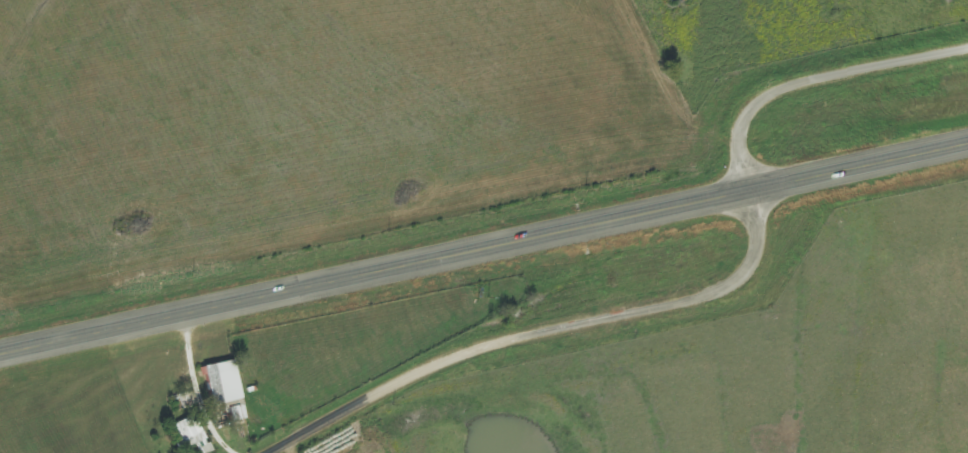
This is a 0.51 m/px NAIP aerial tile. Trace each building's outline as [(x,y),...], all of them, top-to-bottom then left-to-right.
[(207,406),(237,401),(231,362),(201,366),(207,406)] [(223,408),(225,422),(242,420),(240,406),(223,408)] [(196,452),(208,452),(210,452),(192,415),(170,426),(182,450),(192,445),(196,452)]
